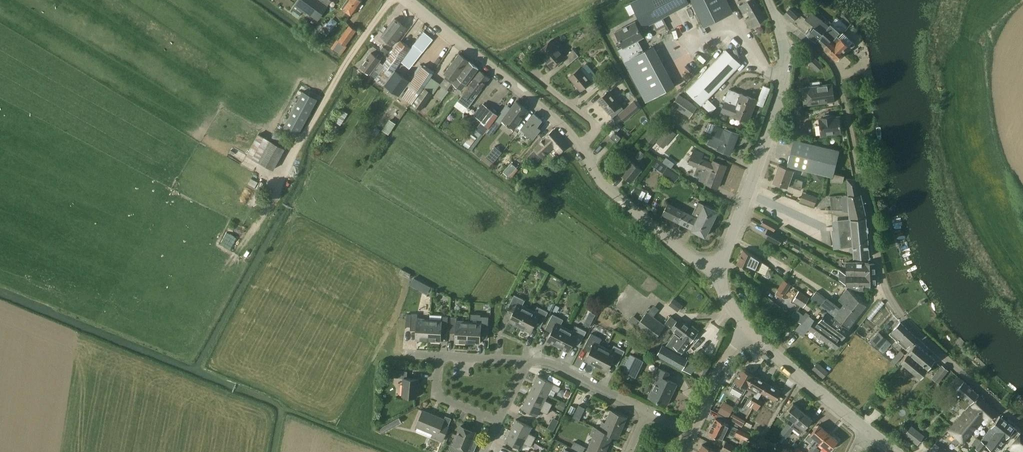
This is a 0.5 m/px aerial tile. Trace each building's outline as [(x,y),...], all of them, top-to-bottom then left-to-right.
[(294,6),(306,14),(307,13),(318,21),(328,6),(328,5),(332,0),(298,0),(294,6)] [(337,14),(346,21),(351,14),(353,15),(363,1),(362,0),(348,0),(337,14)] [(630,2),(644,28),(690,3),(688,0),(634,0),(630,2)] [(727,0),(691,0),(704,27),(733,13),(727,0)] [(765,19),(754,0),(749,0),(746,2),(744,2),(743,3),(744,3),(738,6),(743,14),(748,11),(751,16),(745,20),(750,27),(765,19)] [(798,16),(790,9),(784,15),(792,23),(798,16)] [(829,27),(829,26),(819,18),(811,12),(803,22),(811,28),(810,30),(808,30),(806,33),(807,35),(817,42),(818,42),(829,27)] [(318,29),(327,36),(337,21),(331,17),(328,23),(325,21),(322,26),(321,25),(318,29)] [(394,45),(407,27),(395,18),(382,36),(394,45)] [(646,103),(653,99),(675,86),(654,46),(644,51),(638,41),(644,38),(641,33),(635,21),(614,32),(622,47),(617,50),(621,57),(646,103)] [(346,45),(357,30),(349,25),(338,40),(337,39),(331,48),(341,55),(347,46),(346,45)] [(818,42),(823,47),(830,40),(832,41),(837,35),(829,27),(818,42)] [(424,32),(414,44),(401,61),(410,68),(423,52),(433,39),(424,32)] [(839,37),(837,35),(832,41),(830,40),(823,47),(836,59),(842,52),(845,54),(855,44),(843,33),(839,37)] [(383,64),(385,65),(376,78),(375,79),(383,85),(411,48),(400,40),(383,64)] [(573,49),(565,57),(552,41),(539,52),(553,68),(562,60),(567,66),(579,55),(573,49)] [(701,104),(706,108),(705,109),(710,114),(716,107),(712,103),(711,103),(707,98),(740,64),(726,50),(687,90),(701,104)] [(379,61),(380,60),(382,57),(378,55),(377,57),(371,53),(361,67),(364,69),(370,73),(376,78),(385,65),(383,64),(379,61)] [(446,72),(448,74),(439,85),(447,90),(469,61),(459,54),(446,72)] [(822,66),(812,56),(807,61),(817,71),(822,66)] [(461,90),(478,68),(470,61),(458,76),(452,83),(461,90)] [(409,86),(402,97),(411,104),(418,94),(417,94),(418,93),(419,93),(433,73),(435,71),(425,64),(423,67),(422,66),(408,86),(409,86)] [(570,77),(580,90),(585,86),(589,91),(597,83),(593,79),(591,81),(580,68),(570,77)] [(385,84),(394,91),(400,95),(410,81),(404,77),(395,71),(385,84)] [(468,107),(478,93),(490,78),(481,71),(459,100),(468,107)] [(621,105),(609,92),(612,89),(619,83),(615,78),(598,92),(602,97),(598,101),(610,114),(613,117),(623,108),(621,105)] [(805,105),(835,101),(833,84),(803,87),(805,105)] [(421,111),(433,94),(424,87),(412,104),(421,111)] [(748,121),(756,99),(741,94),(729,89),(726,96),(724,95),(723,98),(725,99),(724,100),(726,100),(721,111),(733,116),(733,115),(748,121)] [(299,135),(317,99),(303,92),(284,127),(299,135)] [(672,105),(689,118),(697,107),(679,95),(672,105)] [(634,100),(618,114),(625,122),(641,108),(634,100)] [(500,124),(503,120),(514,128),(528,110),(517,101),(508,113),(503,109),(495,120),(500,124)] [(483,103),(474,115),(481,121),(481,122),(472,134),(472,133),(464,143),(469,147),(477,137),(479,139),(498,114),(491,109),(490,109),(483,103)] [(341,125),(348,114),(342,110),(335,121),(341,125)] [(536,127),(542,121),(534,114),(517,133),(525,139),(529,135),(532,138),(540,130),(536,127)] [(834,117),(833,115),(821,117),(822,119),(813,120),(815,136),(842,133),(840,117),(834,117)] [(390,119),(382,131),(388,135),(396,123),(390,119)] [(500,124),(495,120),(491,125),(496,129),(500,124)] [(334,136),(339,128),(334,124),(329,132),(334,136)] [(731,154),(738,134),(725,128),(725,129),(714,125),(707,144),(718,148),(717,149),(731,154)] [(654,129),(646,138),(653,143),(660,135),(654,129)] [(534,148),(535,150),(526,158),(534,165),(542,157),(554,146),(560,153),(568,146),(554,130),(534,148)] [(665,131),(654,144),(662,151),(672,138),(665,131)] [(271,139),(283,145),(286,139),(275,132),(271,139)] [(617,143),(621,137),(615,132),(610,138),(617,143)] [(274,170),(285,149),(258,134),(246,155),(274,170)] [(794,138),(794,139),(788,164),(832,176),(831,181),(843,182),(844,175),(833,175),(840,150),(794,138)] [(640,150),(634,156),(640,160),(644,154),(649,147),(645,143),(640,149),(640,150)] [(493,163),(502,152),(495,146),(486,157),(493,163)] [(689,163),(697,166),(694,175),(700,178),(699,180),(705,183),(718,188),(726,165),(714,161),(713,163),(708,161),(709,157),(704,155),(704,154),(694,150),(689,163)] [(652,165),(663,173),(662,174),(674,182),(676,180),(679,177),(678,176),(679,176),(666,167),(667,166),(657,159),(652,165)] [(631,182),(642,169),(631,161),(621,173),(631,182)] [(511,163),(503,172),(509,177),(517,168),(511,163)] [(788,187),(788,186),(788,185),(802,190),(803,181),(796,178),(795,181),(790,180),(794,170),(779,165),(773,182),(788,187)] [(254,189),(258,182),(252,178),(249,182),(248,184),(248,183),(247,185),(254,189)] [(858,179),(854,179),(847,179),(848,195),(830,196),(831,211),(849,212),(849,217),(866,216),(858,179)] [(643,189),(641,191),(635,188),(632,195),(643,200),(648,191),(643,189)] [(807,204),(814,206),(817,198),(810,195),(807,204)] [(662,215),(693,230),(705,237),(718,211),(704,205),(698,202),(692,214),(685,211),(668,203),(662,215)] [(870,258),(870,256),(866,218),(838,220),(839,232),(832,233),(834,249),(851,247),(851,252),(854,252),(855,257),(870,258)] [(777,225),(772,222),(769,228),(774,231),(777,225)] [(765,236),(780,244),(783,238),(768,229),(765,236)] [(792,249),(798,252),(801,247),(795,244),(792,249)] [(750,266),(759,270),(758,272),(766,275),(769,267),(762,262),(744,250),(737,264),(749,269),(750,266)] [(846,274),(855,277),(876,276),(876,264),(865,263),(856,263),(856,262),(846,262),(846,274)] [(876,276),(855,277),(846,274),(846,286),(850,286),(850,288),(859,290),(864,290),(864,286),(877,286),(876,276)] [(784,280),(777,289),(778,290),(775,294),(781,298),(784,294),(791,285),(784,280)] [(867,305),(852,294),(847,290),(839,300),(845,304),(841,308),(834,317),(849,328),(867,305)] [(790,334),(790,333),(794,329),(796,330),(802,323),(793,317),(790,320),(788,319),(789,318),(783,314),(786,311),(761,291),(749,305),(775,326),(781,318),(782,319),(779,323),(771,331),(783,342),(790,334)] [(793,301),(803,308),(809,298),(799,291),(793,301)] [(826,311),(832,304),(825,299),(816,291),(810,299),(826,311)] [(507,309),(514,313),(509,321),(519,326),(528,309),(522,306),(525,300),(514,295),(507,309)] [(679,311),(684,304),(675,297),(670,303),(679,311)] [(635,327),(653,341),(665,325),(653,316),(659,309),(654,305),(648,312),(647,312),(635,327)] [(537,307),(534,312),(528,309),(519,326),(530,332),(535,324),(541,327),(548,312),(537,307)] [(584,324),(591,326),(596,312),(587,309),(585,316),(587,316),(584,324)] [(843,339),(850,329),(827,312),(820,322),(843,339)] [(416,339),(428,340),(430,319),(418,318),(418,314),(412,314),(411,326),(417,327),(416,339)] [(545,329),(552,332),(547,341),(558,346),(567,328),(561,325),(563,320),(553,314),(545,329)] [(448,316),(442,316),(430,315),(430,319),(428,340),(441,341),(441,328),(448,329),(448,316)] [(455,342),(468,342),(469,321),(457,320),(457,317),(451,316),(450,329),(456,329),(455,342)] [(672,329),(682,336),(684,337),(689,331),(688,330),(688,329),(690,327),(679,319),(678,321),(671,316),(665,323),(672,329)] [(808,328),(814,320),(809,316),(803,324),(802,323),(797,329),(804,334),(808,328)] [(481,322),(469,321),(468,342),(480,343),(481,331),(487,331),(488,319),(481,318),(481,322)] [(836,348),(842,340),(814,320),(808,328),(836,348)] [(912,346),(917,338),(901,323),(894,329),(895,330),(890,334),(906,349),(910,344),(912,346)] [(576,326),(573,331),(567,328),(558,346),(569,352),(573,343),(579,346),(586,331),(576,326)] [(690,327),(688,329),(688,330),(689,331),(684,337),(682,336),(674,346),(678,349),(681,345),(686,348),(698,333),(690,327)] [(879,349),(887,340),(879,332),(870,341),(879,349)] [(584,348),(590,352),(586,360),(596,366),(605,348),(599,345),(602,339),(591,334),(584,348)] [(929,368),(935,360),(916,344),(901,361),(921,377),(929,368)] [(614,345),(611,351),(605,348),(596,366),(607,371),(611,363),(617,365),(625,351),(614,345)] [(692,361),(688,359),(663,345),(657,355),(682,370),(686,371),(692,361)] [(638,378),(646,362),(631,354),(630,357),(625,355),(621,364),(625,366),(623,371),(638,378)] [(829,372),(818,362),(811,370),(822,380),(829,372)] [(939,383),(949,370),(942,365),(932,377),(939,383)] [(667,406),(677,384),(667,380),(670,373),(657,367),(654,374),(659,376),(649,397),(667,406)] [(750,385),(755,376),(742,368),(735,381),(747,388),(749,385),(750,385)] [(404,378),(402,396),(417,398),(419,379),(407,378),(407,371),(393,370),(393,377),(404,378)] [(533,387),(548,394),(551,389),(558,392),(561,387),(554,383),(538,376),(533,387)] [(755,376),(750,385),(759,390),(756,394),(755,394),(748,406),(753,409),(759,399),(758,399),(762,392),(763,392),(768,383),(755,376)] [(956,390),(964,381),(958,376),(950,385),(956,390)] [(965,409),(979,395),(964,381),(956,390),(963,396),(958,402),(965,409)] [(768,383),(763,392),(776,400),(781,391),(768,383)] [(527,398),(550,409),(552,404),(545,400),(548,394),(533,387),(527,398)] [(949,430),(956,437),(951,442),(956,446),(960,441),(963,443),(984,417),(989,421),(997,412),(980,396),(949,430)] [(550,409),(527,398),(522,409),(537,416),(540,410),(547,414),(550,409)] [(759,399),(753,409),(757,411),(763,401),(759,399)] [(794,403),(785,413),(795,421),(803,411),(794,403)] [(579,405),(573,417),(579,420),(585,408),(579,405)] [(718,412),(729,418),(732,411),(722,405),(718,412)] [(444,419),(423,411),(417,426),(434,433),(432,437),(442,441),(448,427),(441,425),(444,419)] [(613,435),(612,436),(618,438),(627,417),(611,411),(606,423),(603,422),(601,429),(600,430),(601,430),(613,435)] [(795,421),(791,426),(794,428),(801,434),(805,429),(813,419),(803,411),(795,421)] [(1015,428),(1000,416),(981,441),(976,448),(981,451),(987,445),(996,451),(997,451),(1006,439),(1008,441),(1017,430),(1015,428)] [(399,417),(376,430),(383,433),(402,423),(399,417)] [(716,418),(709,433),(722,439),(726,432),(734,436),(735,434),(738,428),(729,424),(716,418)] [(511,430),(533,442),(536,437),(529,433),(532,427),(517,419),(511,430)] [(788,423),(784,428),(787,431),(786,431),(789,434),(794,428),(791,426),(788,423)] [(816,439),(810,445),(811,445),(812,444),(814,445),(817,447),(820,442),(821,442),(829,433),(819,424),(811,434),(816,438),(816,439)] [(470,447),(476,432),(461,426),(453,444),(464,449),(463,451),(474,451),(475,449),(470,447)] [(905,434),(909,437),(915,429),(912,426),(905,434)] [(612,436),(613,435),(601,430),(600,430),(601,429),(595,427),(591,435),(594,436),(588,449),(595,451),(606,451),(612,436)] [(738,428),(735,434),(739,436),(748,440),(751,435),(738,428)] [(784,428),(779,434),(782,436),(783,437),(785,439),(789,434),(786,431),(787,431),(784,428)] [(533,442),(511,430),(505,441),(521,449),(524,443),(531,446),(533,442)] [(829,433),(821,442),(830,450),(839,441),(829,433)] [(1021,433),(1009,449),(1014,451),(1022,451),(1022,435),(1021,433)] [(580,451),(583,451),(585,447),(574,441),(571,448),(580,451)] [(722,449),(727,451),(738,451),(739,449),(726,442),(722,449)]
